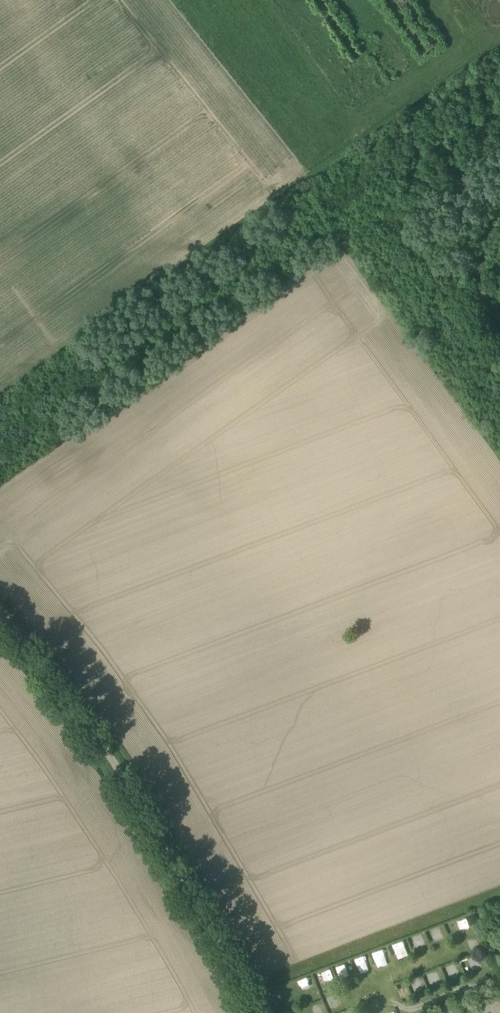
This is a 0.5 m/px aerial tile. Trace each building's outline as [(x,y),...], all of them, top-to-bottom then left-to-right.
[(463,930),(472,927),(468,915),(458,919),(463,930)] [(437,927),(427,931),(431,941),(441,937),(437,927)] [(468,948),(477,947),(475,937),(467,938),(468,948)] [(396,952),(406,949),(402,939),(392,943),(396,952)] [(376,965),(386,961),(382,947),(371,951),(376,965)] [(360,972),(369,968),(363,954),(354,957),(360,972)] [(467,959),(469,968),(477,967),(475,958),(467,959)] [(316,973),(320,985),(330,981),(326,969),(316,973)] [(310,977),(300,981),(304,988),(313,984),(310,977)] [(326,998),(329,1008),(338,1006),(335,996),(326,998)]
